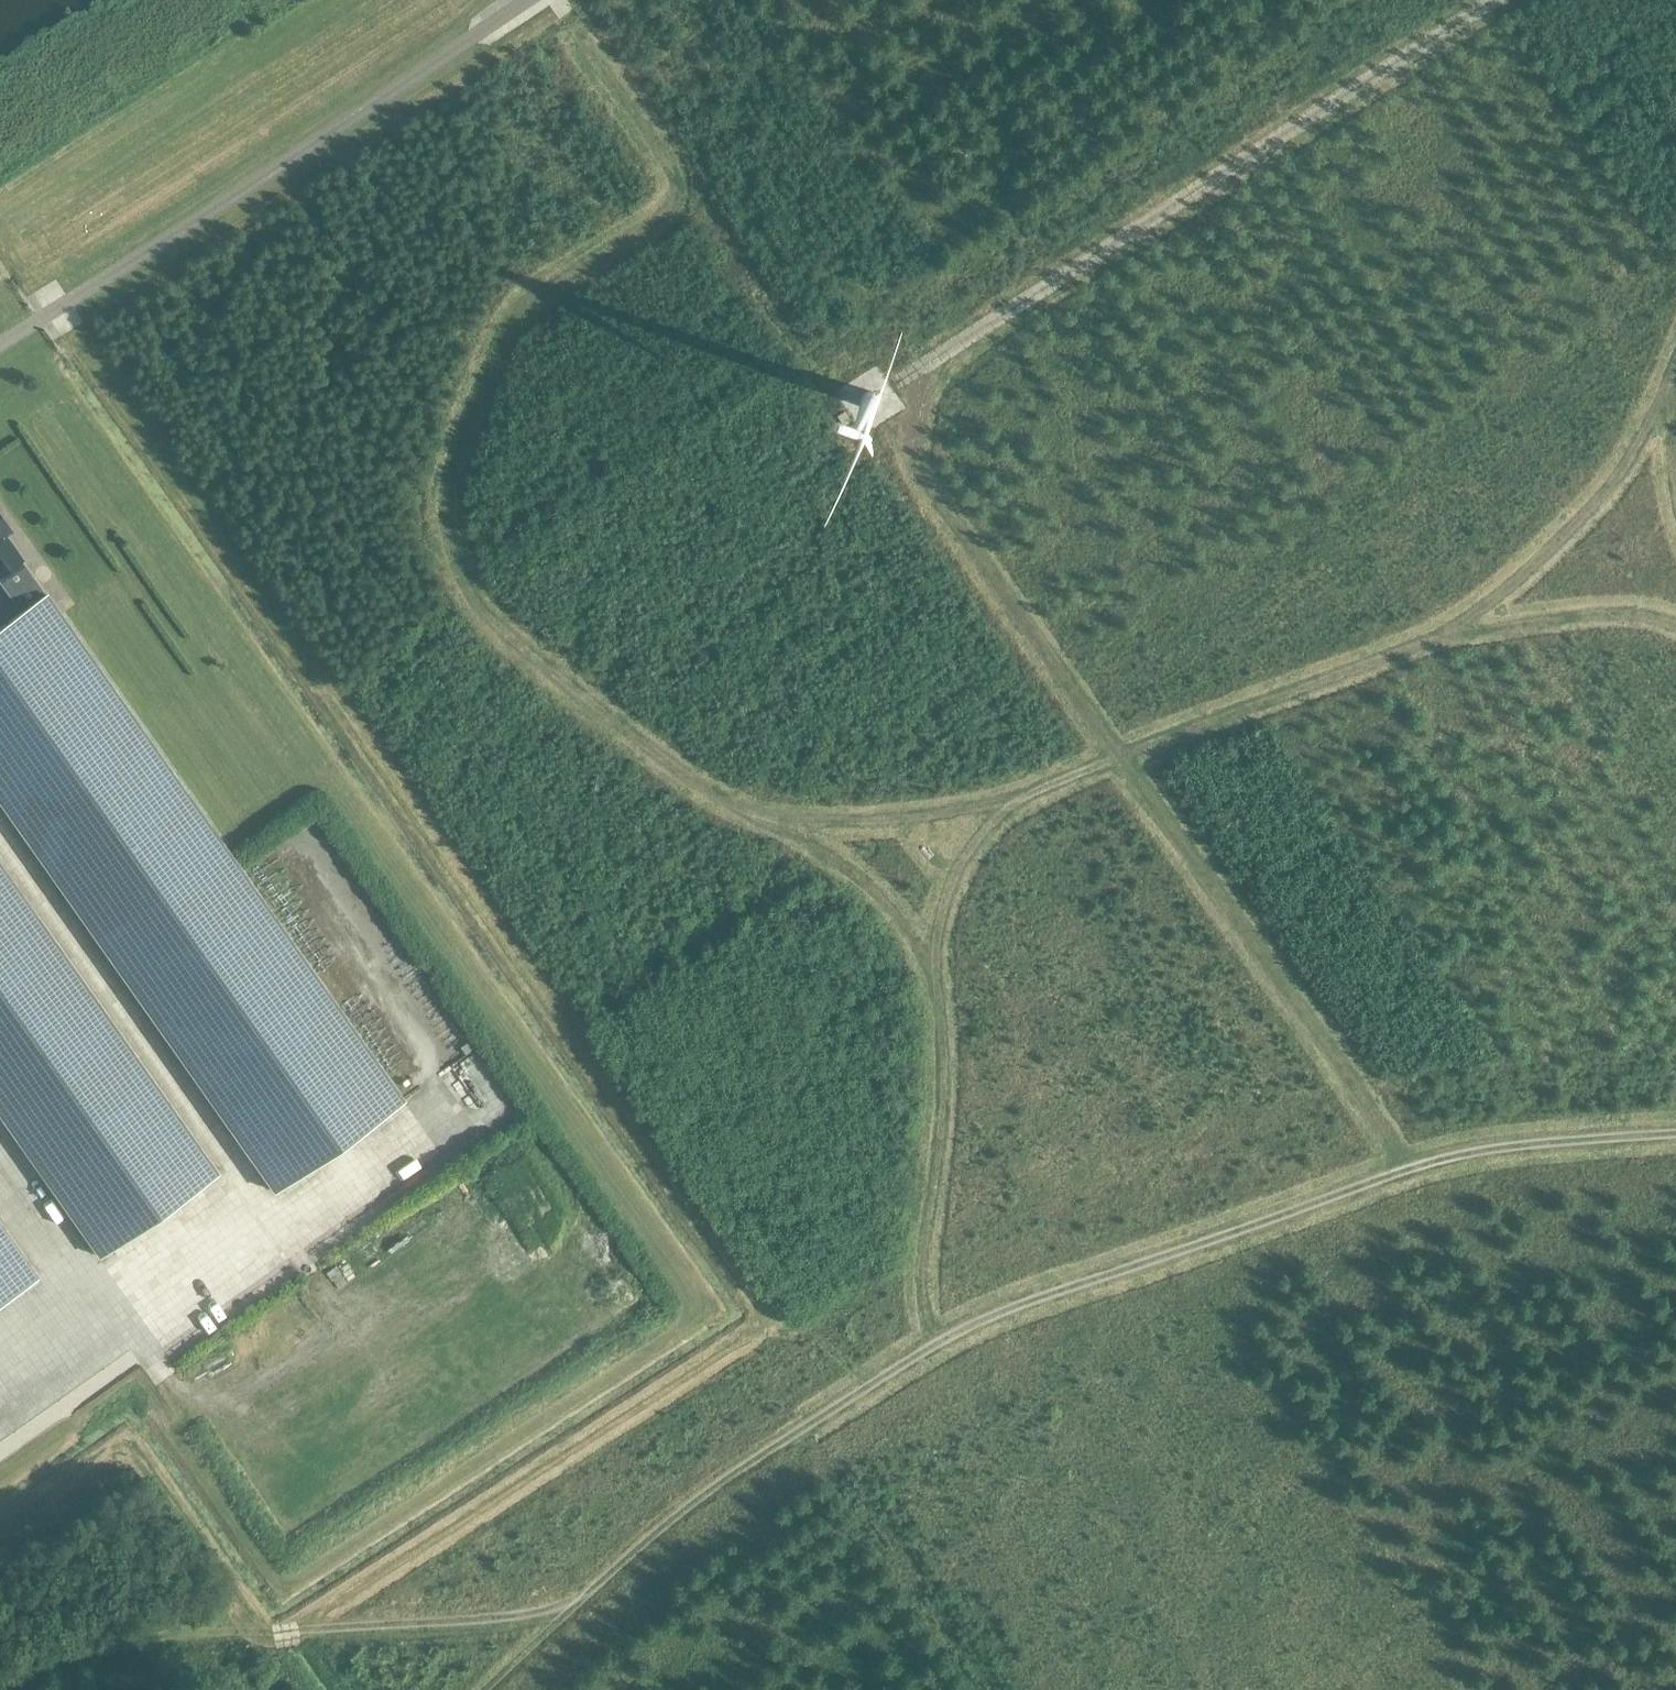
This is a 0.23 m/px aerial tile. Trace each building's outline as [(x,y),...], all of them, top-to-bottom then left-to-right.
[(0,515),(0,576),(23,560),(5,534),(11,530),(0,515)] [(0,628),(0,802),(274,1191),(403,1099),(47,594),(0,628)] [(0,863),(0,1115),(99,1256),(218,1172),(0,863)] [(399,1150),(425,1125),(411,1110),(384,1134),(399,1150)] [(413,1210),(401,1212),(404,1229),(416,1227),(413,1210)] [(36,1274),(0,1222),(0,1300),(36,1274)] [(494,1267),(501,1279),(515,1270),(508,1259),(494,1267)] [(192,1340),(203,1334),(193,1316),(182,1323),(192,1340)]
